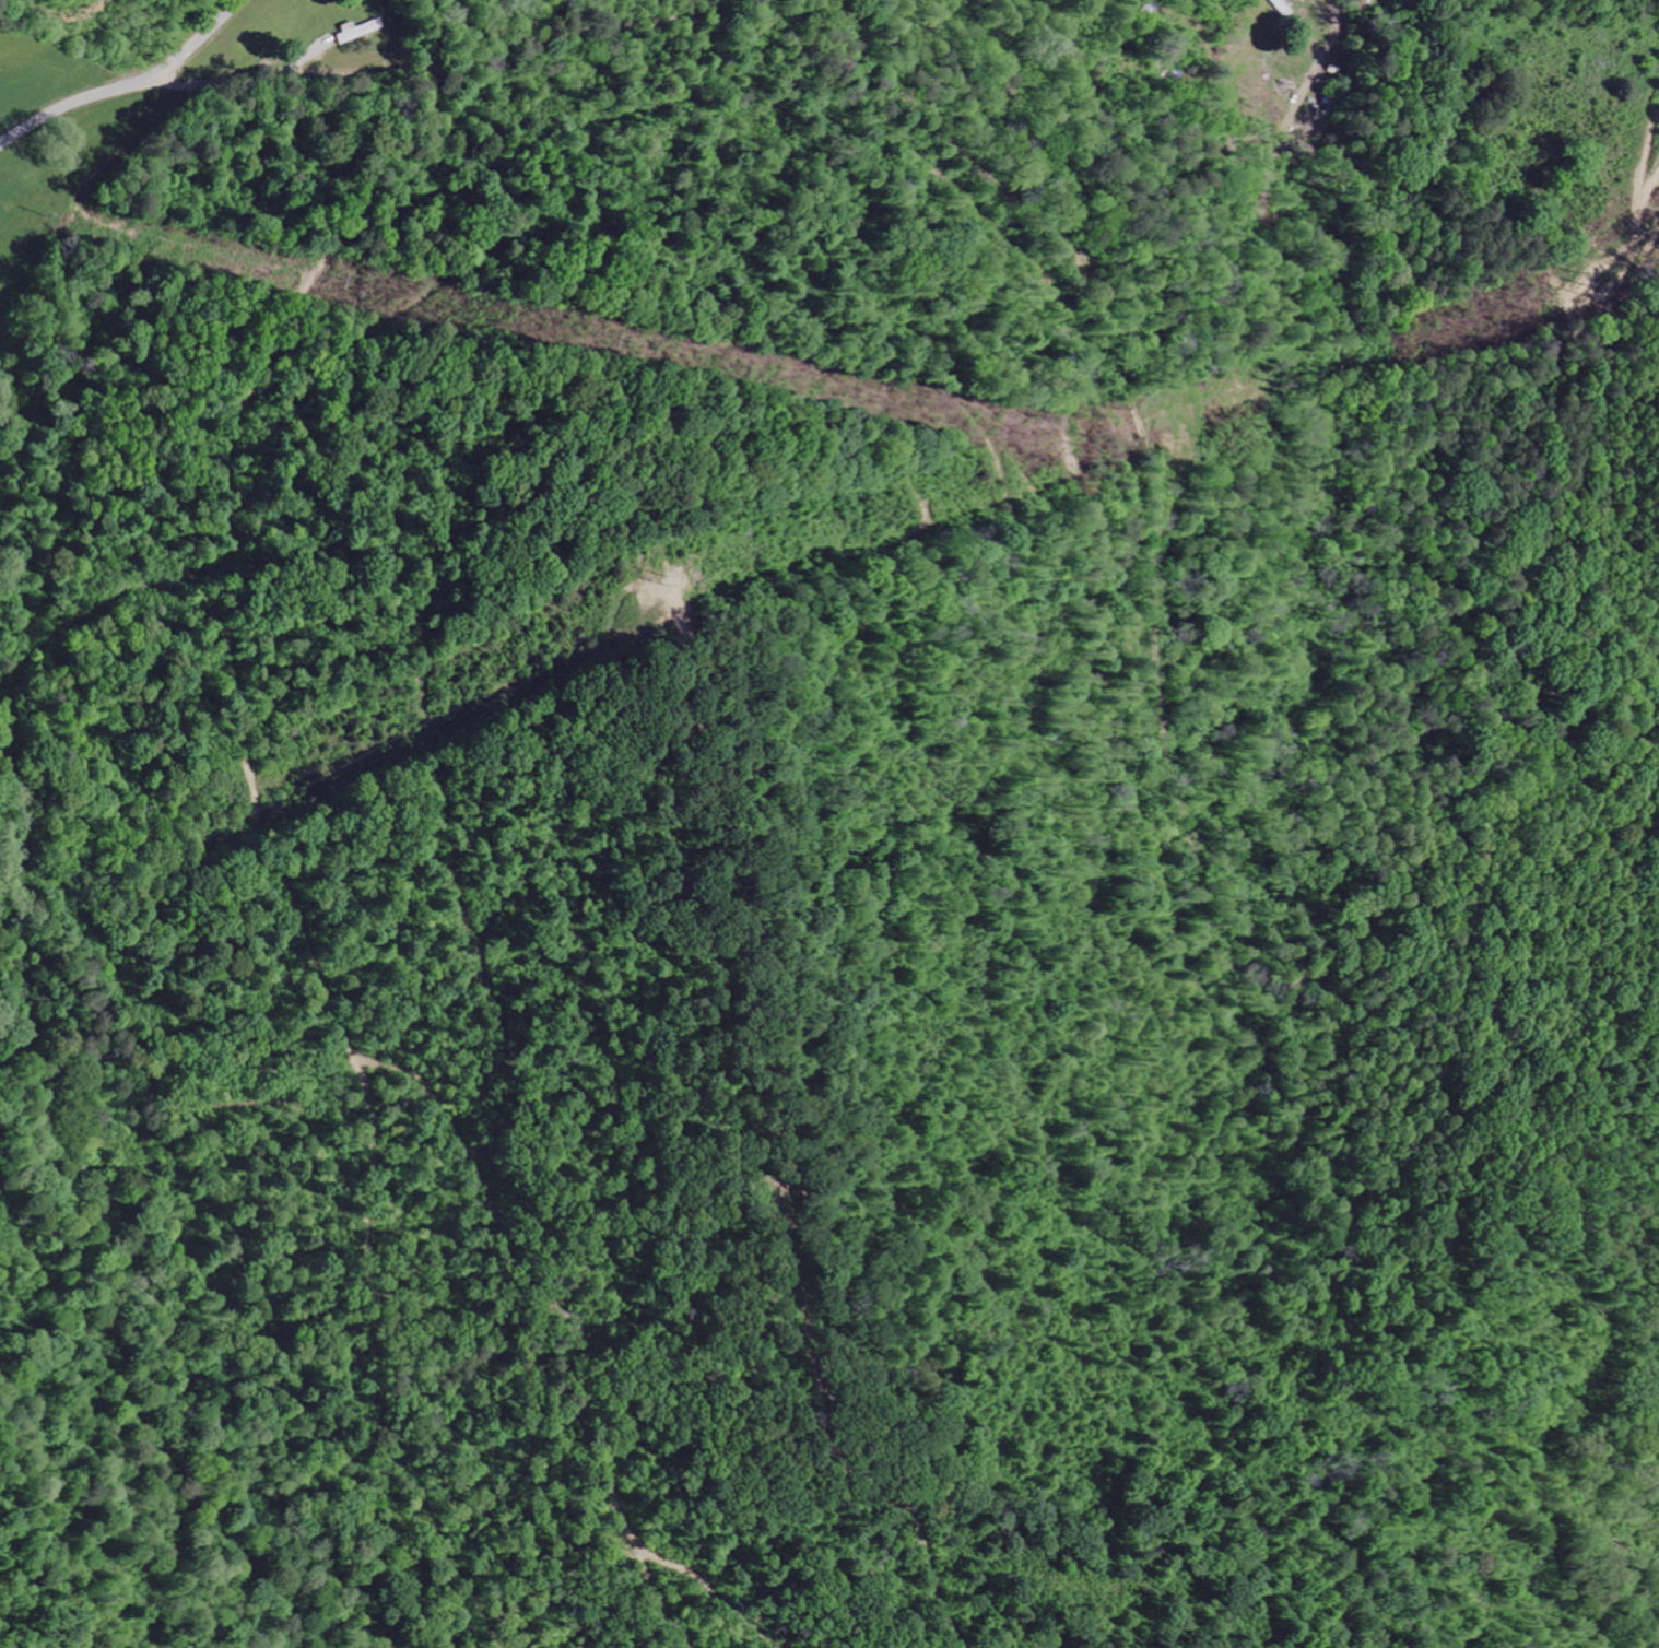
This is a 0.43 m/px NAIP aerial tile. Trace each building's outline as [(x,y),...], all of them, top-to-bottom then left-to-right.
[(1287,20),(1296,13),(1287,0),(1274,0),(1287,20)] [(359,28),(357,22),(341,27),(346,43),(386,30),(383,21),(359,28)]
